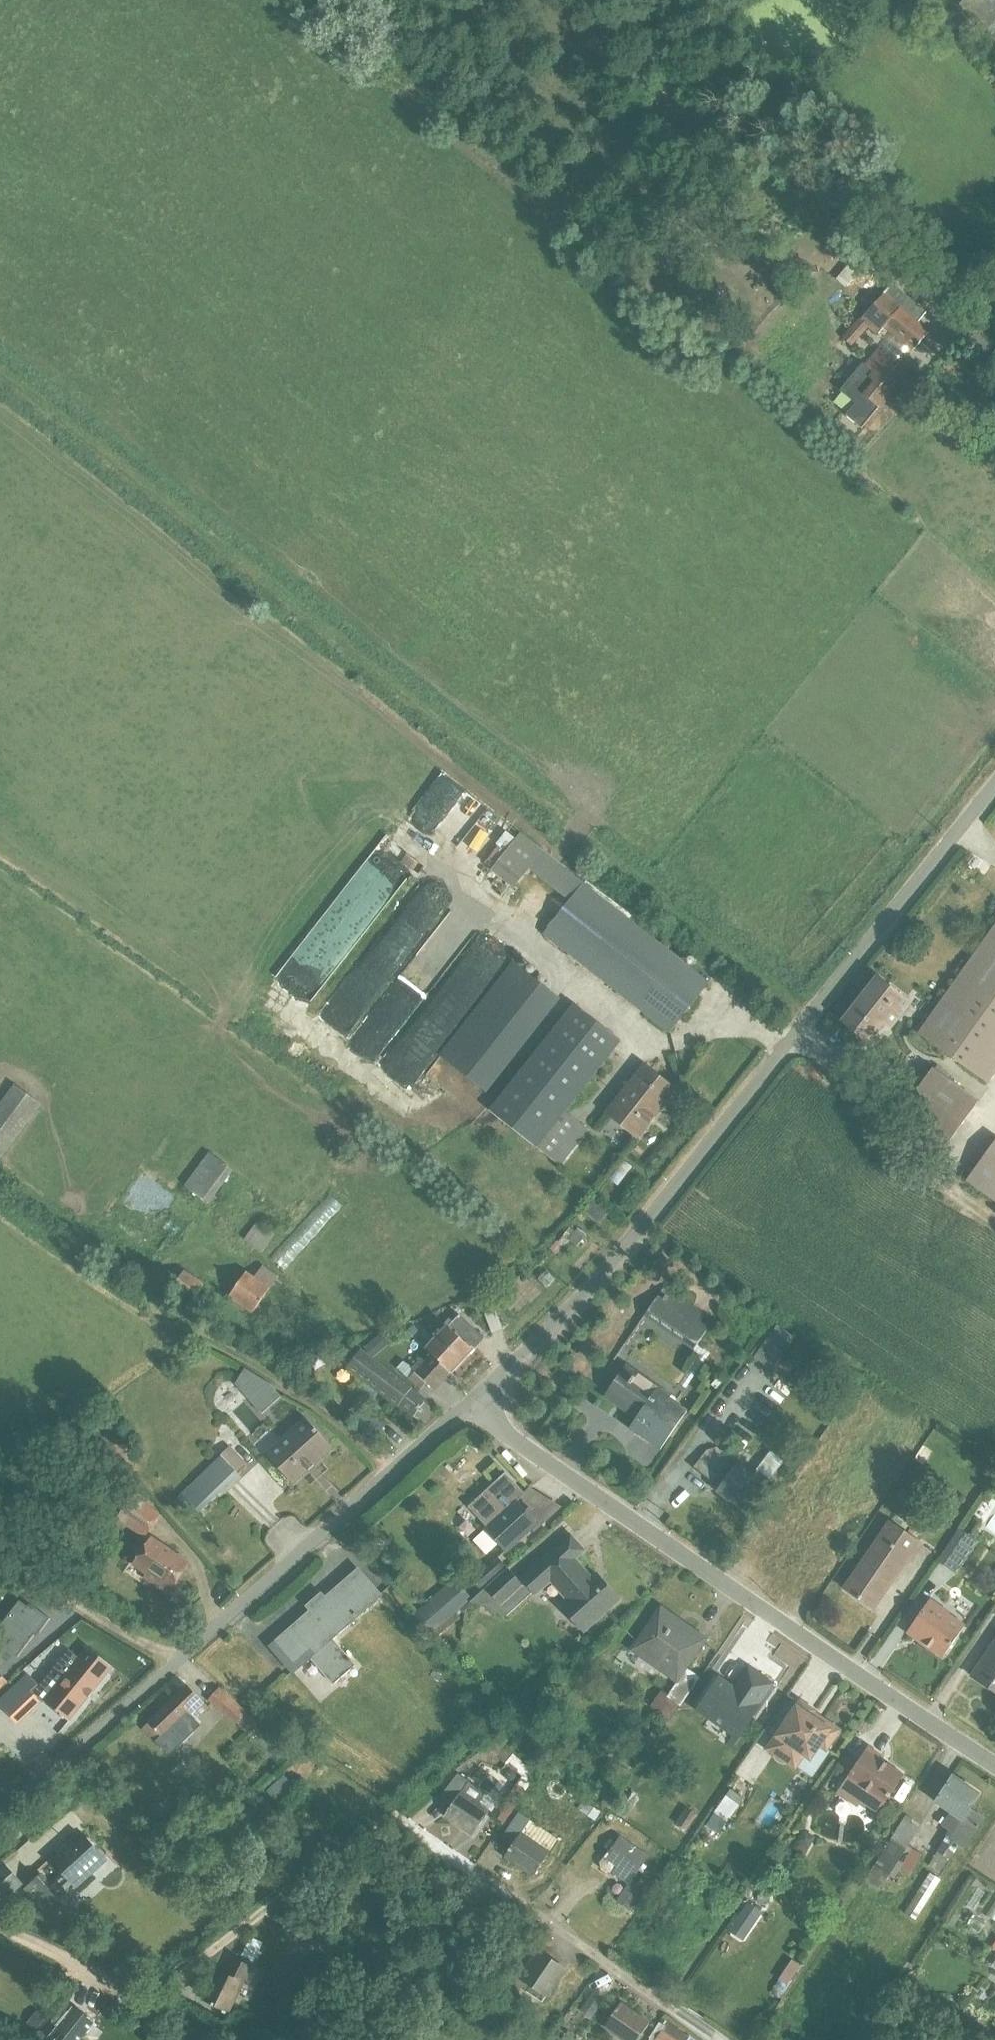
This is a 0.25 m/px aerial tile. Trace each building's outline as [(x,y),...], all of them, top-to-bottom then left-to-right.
[(994,297),(994,281),(994,280),(982,290),(991,301),(994,297)] [(885,294),(861,319),(860,318),(843,337),(852,346),(869,327),(878,335),(884,328),(895,336),(882,352),(878,348),(865,365),(863,364),(841,391),(856,403),(847,415),(862,428),(879,407),(881,409),(910,374),(898,365),(910,350),(913,352),(930,332),(919,322),(927,313),(893,284),(885,294)] [(492,869),(491,871),(514,889),(530,869),(569,901),(542,936),(669,1035),(711,981),(585,882),(521,832),(517,838),(507,830),(496,844),(498,846),(485,863),(492,869)] [(971,944),(977,948),(917,1033),(989,1084),(994,1075),(994,923),(984,938),(978,934),(971,944)] [(513,961),(439,1055),(487,1093),(561,999),(513,961)] [(323,995),(327,970),(288,963),(284,989),(323,995)] [(885,1025),(892,1030),(912,1003),(878,976),(842,1023),(870,1045),(885,1025)] [(566,1112),(621,1041),(573,1003),(490,1110),(560,1166),(589,1130),(566,1112)] [(676,1090),(644,1064),(605,1113),(638,1138),(676,1090)] [(902,1112),(948,1145),(979,1101),(933,1068),(902,1112)] [(42,1105),(14,1085),(0,1103),(0,1161),(42,1105)] [(966,1181),(994,1202),(994,1141),(966,1181)] [(621,1198),(640,1159),(624,1151),(605,1190),(621,1198)] [(209,1152),(185,1185),(210,1204),(234,1170),(209,1152)] [(331,1193),(271,1256),(285,1268),(344,1206),(331,1193)] [(586,1212),(600,1223),(609,1213),(595,1201),(586,1212)] [(121,1207),(115,1229),(137,1234),(143,1213),(121,1207)] [(257,1221),(244,1240),(262,1252),(275,1234),(257,1221)] [(558,1241),(551,1249),(558,1255),(565,1247),(570,1241),(578,1247),(587,1234),(579,1228),(576,1232),(569,1228),(559,1242),(558,1241)] [(279,1276),(264,1265),(255,1277),(247,1272),(229,1298),(253,1314),(273,1285),(279,1289),(282,1284),(277,1280),(279,1276)] [(548,1270),(538,1278),(547,1288),(556,1280),(548,1270)] [(172,1289),(191,1302),(204,1284),(184,1271),(172,1289)] [(644,1317),(694,1351),(715,1320),(664,1288),(644,1317)] [(503,1331),(495,1310),(486,1314),(493,1334),(503,1331)] [(484,1338),(460,1315),(453,1322),(450,1318),(444,1324),(446,1326),(426,1348),(433,1353),(452,1372),(484,1338)] [(761,1342),(751,1356),(754,1358),(772,1371),(772,1370),(786,1379),(797,1364),(784,1354),(796,1338),(775,1323),(761,1342)] [(408,1331),(417,1339),(422,1333),(413,1325),(408,1331)] [(417,1339),(408,1331),(395,1334),(377,1348),(388,1361),(409,1345),(417,1339)] [(417,1339),(409,1345),(422,1357),(426,1361),(433,1353),(426,1348),(417,1339)] [(364,1389),(374,1397),(378,1392),(413,1418),(414,1417),(423,1424),(435,1410),(425,1403),(427,1400),(362,1350),(347,1368),(358,1377),(351,1387),(360,1394),(364,1389)] [(435,1390),(452,1372),(433,1353),(426,1361),(422,1357),(413,1367),(404,1361),(398,1368),(421,1390),(427,1383),(435,1390)] [(687,1410),(670,1399),(672,1396),(627,1364),(604,1397),(615,1405),(618,1402),(638,1416),(630,1429),(660,1450),(687,1410)] [(245,1369),(237,1383),(263,1413),(282,1397),(271,1385),(245,1369)] [(387,1425),(366,1409),(355,1424),(375,1439),(387,1425)] [(334,1448),(306,1417),(266,1453),(294,1484),(334,1448)] [(231,1447),(181,1494),(200,1513),(240,1474),(239,1473),(247,1463),(231,1447)] [(717,1447),(708,1450),(694,1468),(713,1483),(733,1456),(717,1447)] [(771,1451),(753,1474),(738,1463),(716,1491),(746,1513),(784,1461),(771,1451)] [(526,1494),(525,1493),(506,1472),(469,1507),(487,1527),(485,1528),(508,1553),(532,1529),(538,1523),(531,1515),(518,1501),(526,1494)] [(538,1523),(532,1529),(536,1533),(563,1507),(530,1488),(525,1493),(526,1494),(518,1501),(531,1515),(538,1523)] [(155,1503),(137,1492),(117,1519),(146,1538),(162,1514),(152,1507),(155,1503)] [(908,1558),(912,1562),(924,1544),(891,1522),(845,1589),(873,1608),(908,1558)] [(955,1526),(934,1559),(956,1574),(978,1541),(955,1526)] [(592,1578),(575,1559),(585,1551),(571,1535),(521,1581),(508,1567),(481,1591),(473,1599),(455,1579),(408,1619),(427,1641),(434,1634),(438,1638),(462,1618),(458,1614),(473,1602),(496,1611),(494,1615),(506,1619),(508,1615),(533,1593),(536,1596),(551,1583),(566,1599),(559,1605),(583,1632),(620,1599),(597,1574),(592,1578)] [(189,1563),(153,1539),(135,1565),(148,1574),(145,1579),(156,1586),(168,1595),(177,1582),(189,1563)] [(481,1591),(508,1567),(498,1556),(472,1579),(481,1591)] [(356,1665),(334,1639),(382,1597),(359,1570),(326,1599),(322,1595),(309,1606),(313,1611),(272,1647),(295,1673),(311,1659),(334,1684),(356,1665)] [(907,1632),(908,1633),(911,1629),(925,1638),(922,1642),(944,1657),(966,1625),(949,1613),(951,1612),(931,1598),(907,1632)] [(0,1626),(0,1631),(12,1640),(7,1647),(18,1656),(35,1634),(38,1636),(51,1619),(30,1604),(29,1606),(20,1600),(0,1626)] [(661,1608),(631,1651),(677,1683),(669,1695),(661,1690),(651,1706),(670,1719),(700,1677),(687,1668),(707,1639),(661,1608)] [(97,1639),(102,1627),(86,1622),(81,1633),(97,1639)] [(972,1676),(994,1692),(994,1642),(972,1676)] [(71,1648),(41,1684),(51,1692),(43,1702),(63,1718),(64,1717),(70,1721),(114,1667),(89,1647),(81,1657),(71,1648)] [(0,1669),(0,1692),(14,1680),(3,1667),(0,1669)] [(726,1744),(732,1749),(739,1741),(772,1684),(749,1669),(738,1687),(721,1675),(706,1696),(700,1692),(691,1704),(697,1709),(696,1710),(733,1736),(726,1744)] [(19,1724),(42,1702),(37,1696),(44,1689),(27,1672),(0,1699),(0,1705),(19,1724)] [(165,1751),(187,1729),(190,1731),(198,1722),(196,1720),(210,1708),(188,1685),(149,1723),(143,1729),(165,1751)] [(209,1701),(236,1725),(238,1723),(249,1733),(258,1723),(247,1713),(248,1711),(221,1687),(209,1701)] [(778,1736),(775,1734),(766,1750),(775,1756),(775,1757),(776,1759),(777,1761),(779,1762),(780,1763),(782,1763),(785,1764),(786,1764),(796,1770),(805,1757),(811,1762),(820,1748),(825,1751),(839,1730),(824,1720),(823,1720),(822,1719),(821,1720),(819,1720),(818,1721),(811,1716),(814,1711),(801,1702),(778,1736)] [(500,1737),(489,1749),(522,1776),(508,1798),(511,1800),(498,1818),(504,1822),(536,1774),(515,1755),(517,1753),(500,1737)] [(869,1746),(847,1778),(885,1804),(904,1775),(879,1758),(882,1755),(869,1746)] [(477,1770),(481,1754),(471,1751),(467,1767),(477,1770)] [(474,1835),(491,1810),(463,1792),(470,1781),(457,1772),(439,1798),(451,1807),(445,1816),(474,1835)] [(285,1774),(269,1790),(283,1805),(299,1788),(285,1774)] [(935,1803),(950,1813),(942,1826),(949,1831),(946,1836),(946,1837),(937,1851),(928,1866),(951,1879),(961,1864),(951,1858),(959,1846),(963,1849),(984,1818),(970,1809),(980,1794),(952,1776),(935,1803)] [(731,1789),(707,1825),(719,1834),(744,1798),(731,1789)] [(600,1811),(584,1801),(578,1809),(595,1820),(600,1811)] [(687,1808),(676,1824),(686,1830),(697,1814),(687,1808)] [(534,1876),(559,1839),(519,1813),(502,1837),(513,1845),(505,1856),(534,1876)] [(162,1814),(151,1823),(160,1835),(171,1827),(162,1814)] [(889,1875),(894,1879),(901,1868),(910,1874),(922,1854),(908,1845),(920,1827),(911,1822),(913,1819),(906,1814),(865,1880),(880,1891),(889,1875)] [(797,1842),(809,1849),(816,1837),(804,1830),(797,1842)] [(59,1923),(75,1908),(64,1897),(75,1886),(77,1889),(111,1859),(90,1836),(88,1838),(83,1832),(69,1844),(70,1845),(71,1844),(74,1847),(65,1855),(66,1857),(56,1866),(67,1878),(52,1891),(39,1877),(27,1887),(59,1923)] [(620,1836),(601,1862),(602,1869),(608,1872),(613,1871),(612,1872),(629,1884),(617,1901),(631,1910),(646,1888),(634,1879),(649,1856),(620,1836)] [(23,1882),(5,1863),(0,1868),(0,1894),(4,1899),(23,1882)] [(916,1920),(942,1880),(930,1872),(905,1913),(916,1920)] [(770,1887),(758,1887),(758,1901),(770,1900),(770,1887)] [(748,1901),(729,1931),(743,1940),(762,1910),(748,1901)] [(967,1924),(979,1933),(986,1923),(974,1914),(967,1924)] [(292,1920),(285,1932),(305,1945),(312,1932),(292,1920)] [(255,1961),(264,1942),(250,1936),(241,1955),(255,1961)] [(539,1952),(520,1979),(547,1996),(565,1969),(539,1952)] [(204,2001),(231,2013),(253,1967),(235,1958),(228,1974),(219,1970),(204,2001)] [(82,1981),(66,2000),(75,2007),(86,2016),(101,1998),(93,1991),(82,1981)] [(593,2018),(608,1995),(596,1987),(581,2010),(593,2018)] [(604,2027),(622,2039),(638,2039),(650,2023),(621,2003),(604,2027)] [(49,2039),(90,2039),(85,2036),(95,2023),(86,2016),(75,2007),(49,2039)] [(38,2010),(27,2023),(36,2031),(47,2018),(38,2010)] [(650,2038),(652,2039),(657,2039),(666,2026),(660,2022),(650,2038)] [(689,2036),(669,2023),(666,2026),(657,2039),(686,2039),(689,2036)]
